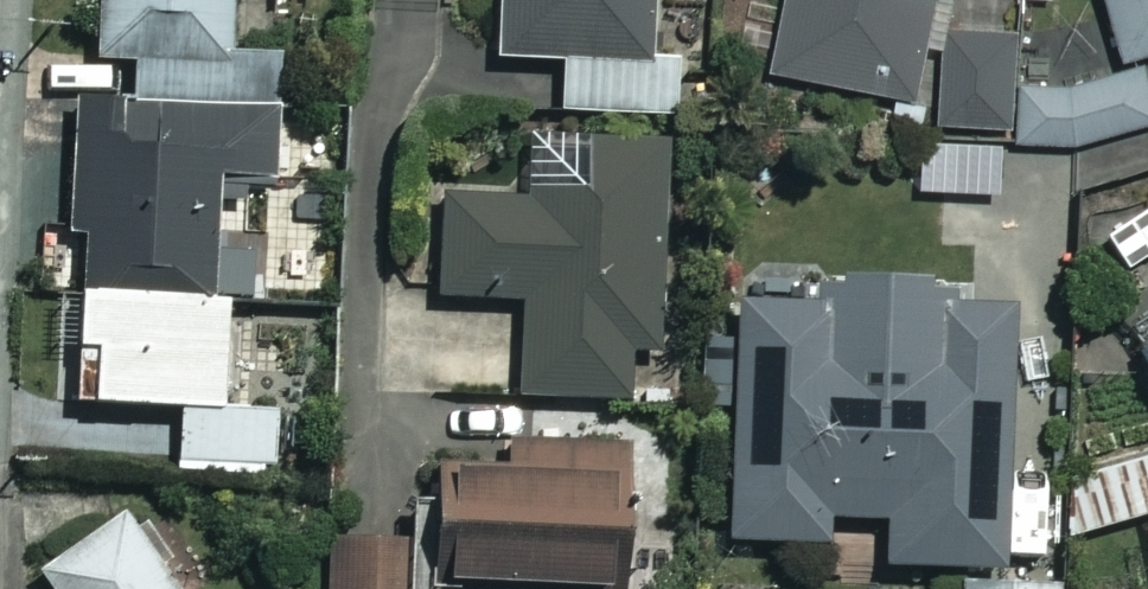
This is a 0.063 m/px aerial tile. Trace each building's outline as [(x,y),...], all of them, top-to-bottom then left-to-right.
[(282,110),(285,56),(233,54),(235,0),(104,0),(101,60),(140,62),(138,104),(282,110)] [(500,62),(566,64),(564,112),(673,116),(675,67),(652,66),(655,0),(502,0),(500,62)] [(778,70),(915,102),(939,0),(794,0),(778,70)] [(1130,59),(1147,54),(1147,0),(1113,0),(1130,59)] [(1017,124),(1013,35),(945,38),(949,127),(1017,124)] [(1020,94),(1032,150),(1147,125),(1147,67),(1020,94)] [(282,110),(138,104),(78,101),(72,240),(86,241),(84,291),(215,296),(220,175),(280,178),(282,110)] [(667,150),(523,146),(522,202),(447,200),(445,301),(526,303),(523,400),(628,402),(629,349),(662,350),(667,150)] [(1014,286),(827,280),(827,307),(743,304),(735,542),(831,545),(832,518),(891,520),(890,566),(1005,570),(1014,286)] [(215,296),(84,291),(79,405),(185,409),(183,464),(277,468),(279,413),(224,410),(229,297),(215,296)] [(514,445),(513,468),(446,466),(442,584),(605,588),(623,588),(627,448),(514,445)] [(1070,477),(1077,528),(1147,519),(1147,467),(1070,477)] [(130,515),(43,571),(55,588),(178,588),(130,515)] [(333,541),(332,588),(412,588),(413,543),(333,541)]
